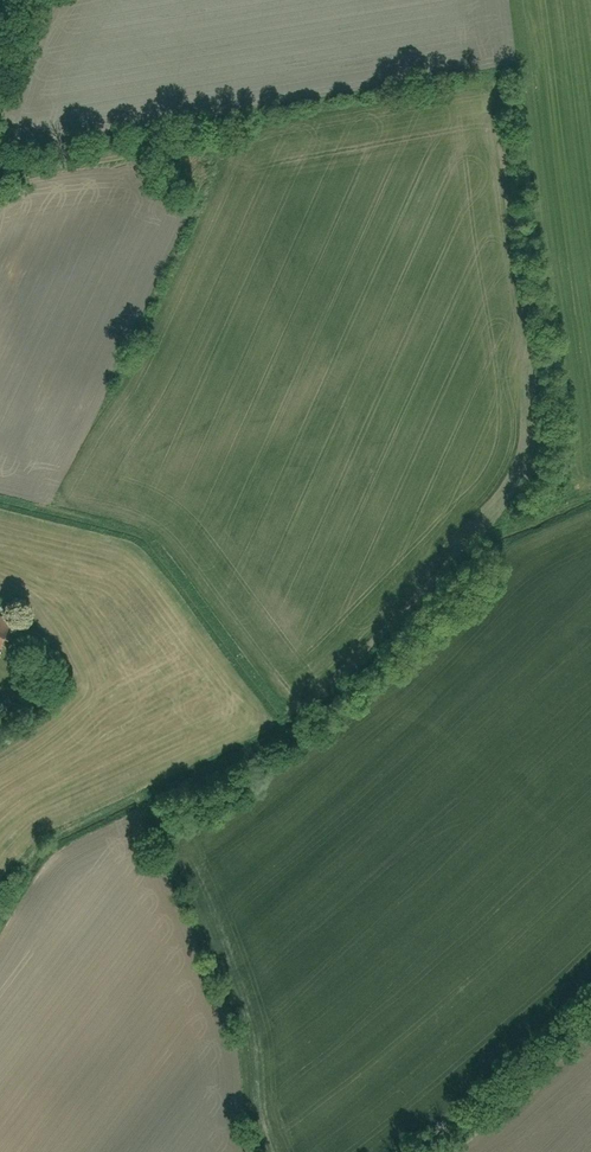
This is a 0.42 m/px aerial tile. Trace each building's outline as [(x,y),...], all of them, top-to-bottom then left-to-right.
[(12,619),(0,614),(0,647),(12,619)]
